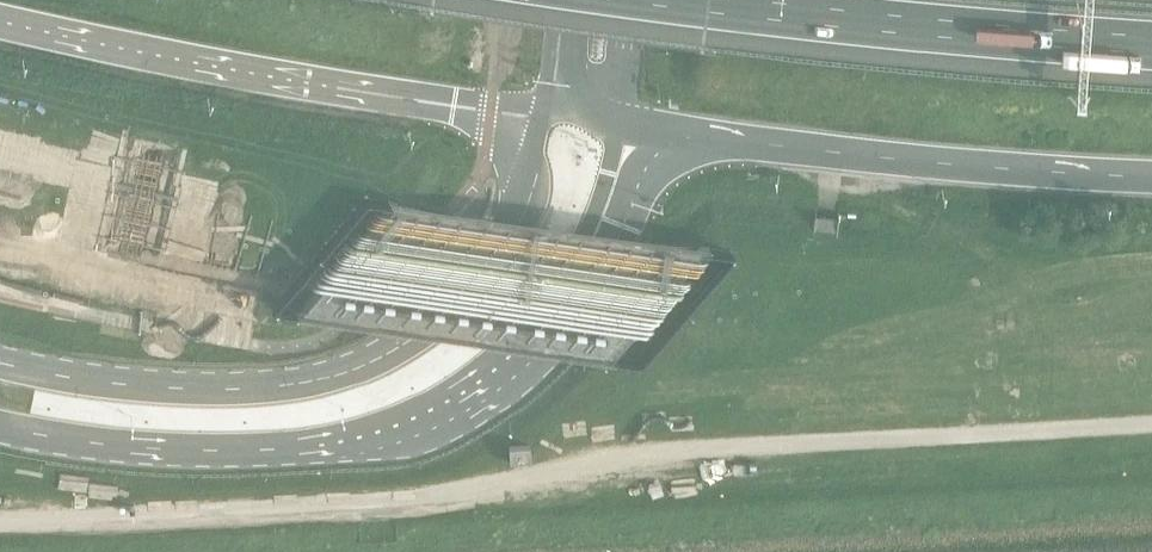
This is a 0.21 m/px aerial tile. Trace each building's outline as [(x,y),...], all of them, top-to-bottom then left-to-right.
[(532,461),(530,445),(509,447),(510,462),(532,461)]
